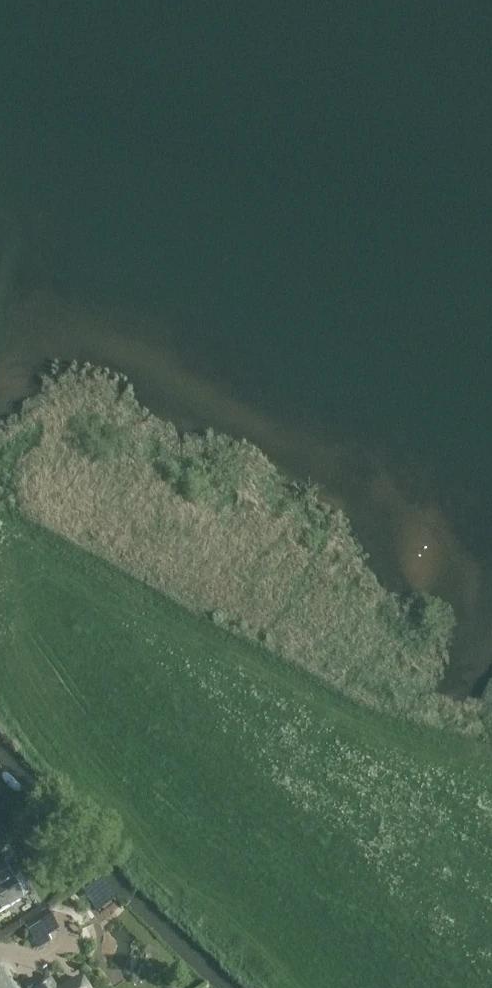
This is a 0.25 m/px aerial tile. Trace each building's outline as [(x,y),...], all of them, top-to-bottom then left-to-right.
[(9,910),(7,908),(30,894),(20,877),(13,881),(4,864),(0,867),(0,915),(9,910)] [(47,909),(23,924),(38,949),(52,941),(49,936),(59,930),(47,909)]
